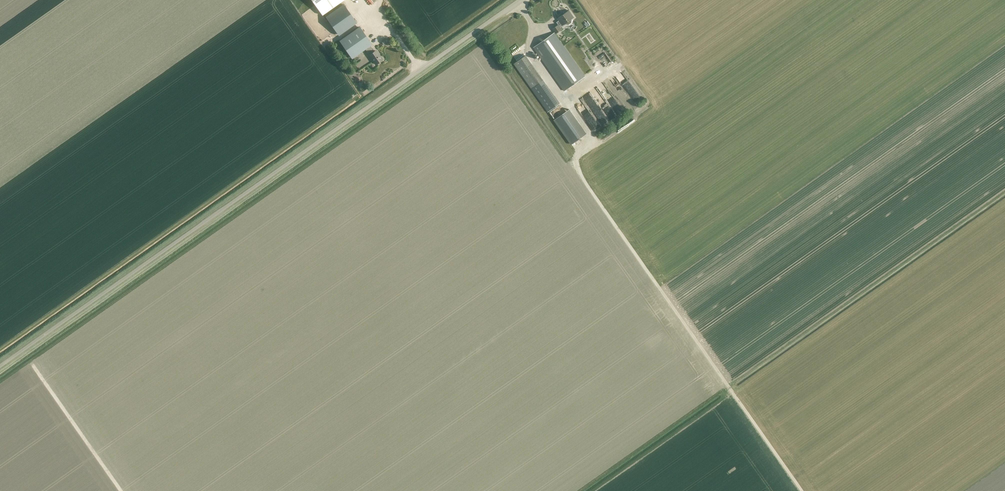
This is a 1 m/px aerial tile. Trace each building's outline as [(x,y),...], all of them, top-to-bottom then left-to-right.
[(323,14),(343,0),(313,0),(323,14)] [(339,35),(356,23),(343,4),(326,16),(339,35)] [(534,47),(564,91),(585,76),(555,34),(556,33),(562,29),(559,25),(562,24),(563,25),(565,24),(568,25),(569,24),(570,23),(571,23),(572,20),(572,19),(574,17),(569,10),(564,13),(563,12),(563,13),(561,14),(562,15),(558,18),(559,20),(556,22),(558,24),(553,28),(555,32),(554,33),(534,47)] [(359,27),(340,40),(352,58),(365,49),(369,55),(375,64),(382,59),(379,55),(375,50),(374,51),(370,45),(371,45),(359,27)] [(548,112),(560,103),(526,55),(514,64),(548,112)] [(618,77),(631,97),(633,95),(635,100),(640,97),(624,73),(618,77)] [(554,120),(571,144),(586,134),(569,109),(554,120)]
